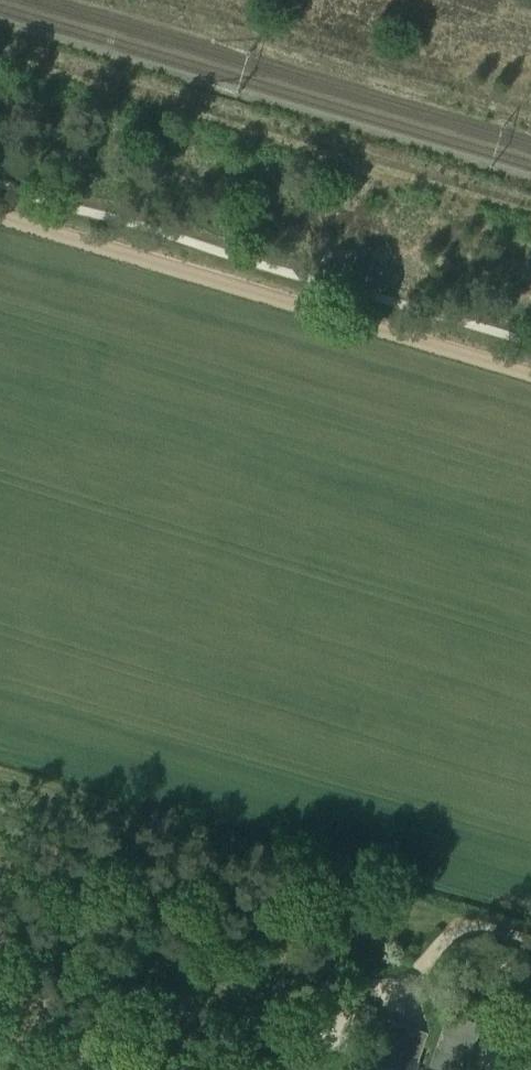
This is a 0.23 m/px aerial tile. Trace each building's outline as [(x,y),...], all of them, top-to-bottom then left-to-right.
[(363,1000),(354,1027),(370,1031),(365,1047),(416,1063),(421,1045),(411,1042),(418,1021),(404,1016),(407,1006),(394,1002),(391,1012),(374,1007),(375,1004),(363,1000)]
